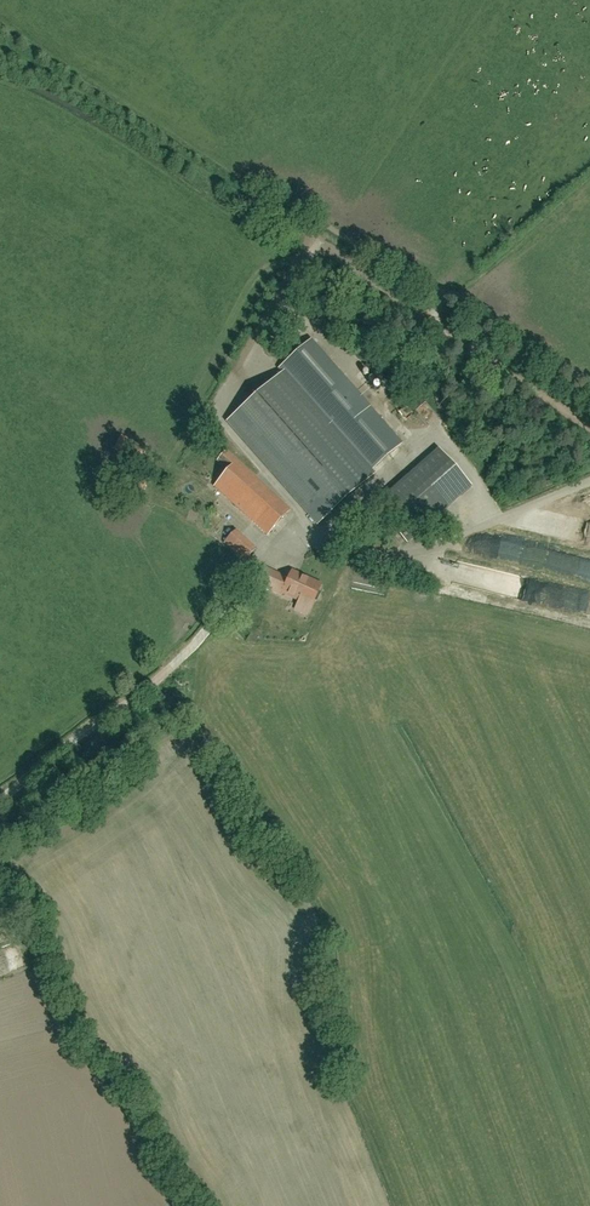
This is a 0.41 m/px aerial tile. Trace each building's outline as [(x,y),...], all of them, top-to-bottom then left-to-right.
[(355,391),(310,342),(279,369),(283,373),(229,420),(319,523),(375,474),(372,470),(401,444),(355,391)] [(471,487),(438,449),(374,506),(407,543),(471,487)] [(214,487),(267,535),(290,509),(226,451),(217,461),(228,471),(214,487)] [(131,491),(143,495),(149,480),(137,475),(131,491)] [(244,562),(251,555),(257,548),(236,530),(224,544),(244,562)] [(560,583),(569,585),(577,581),(589,584),(589,575),(585,574),(586,570),(582,562),(578,562),(579,555),(506,541),(504,554),(503,552),(482,563),(519,570),(527,586),(526,593),(523,587),(521,600),(541,604),(548,601),(548,599),(555,601),(557,590),(558,592),(560,583)] [(281,594),(282,593),(311,607),(321,586),(292,572),(288,580),(266,570),(260,584),(281,594)]
